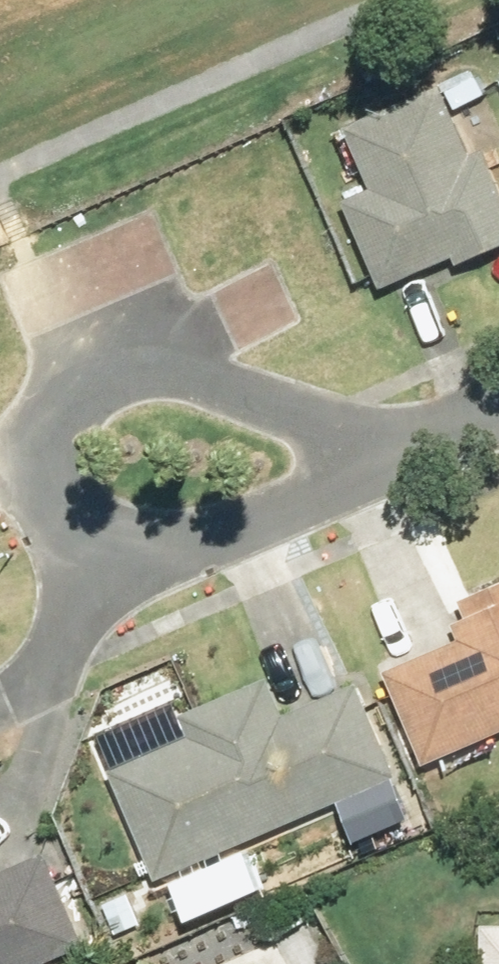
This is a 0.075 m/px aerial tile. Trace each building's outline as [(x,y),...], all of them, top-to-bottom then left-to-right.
[(343,192),(384,280),(455,247),(458,255),(498,236),(498,177),(484,145),(473,150),(439,78),(347,120),(374,177),(343,192)] [(425,757),(498,725),(498,574),(458,591),(466,610),(453,615),(461,633),(386,665),(425,757)] [(112,767),(158,870),(396,765),(356,676),(284,708),(268,671),(183,708),(193,731),(112,767)] [(78,938),(41,853),(0,871),(0,963),(20,963),(78,938)] [(485,923),(484,963),(498,963),(498,923),(485,923)]
